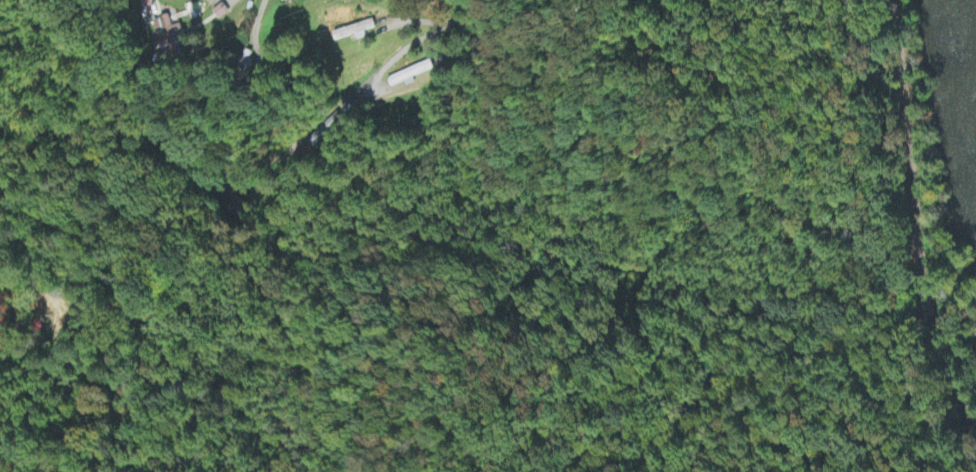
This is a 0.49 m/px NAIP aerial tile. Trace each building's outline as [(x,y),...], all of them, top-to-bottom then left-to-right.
[(332,31),(334,43),(367,37),(366,32),(376,30),(374,23),(332,31)] [(434,72),(430,62),(388,80),(392,89),(407,82),(407,83),(434,72)] [(318,148),(345,123),(337,114),(310,140),(318,148)]
